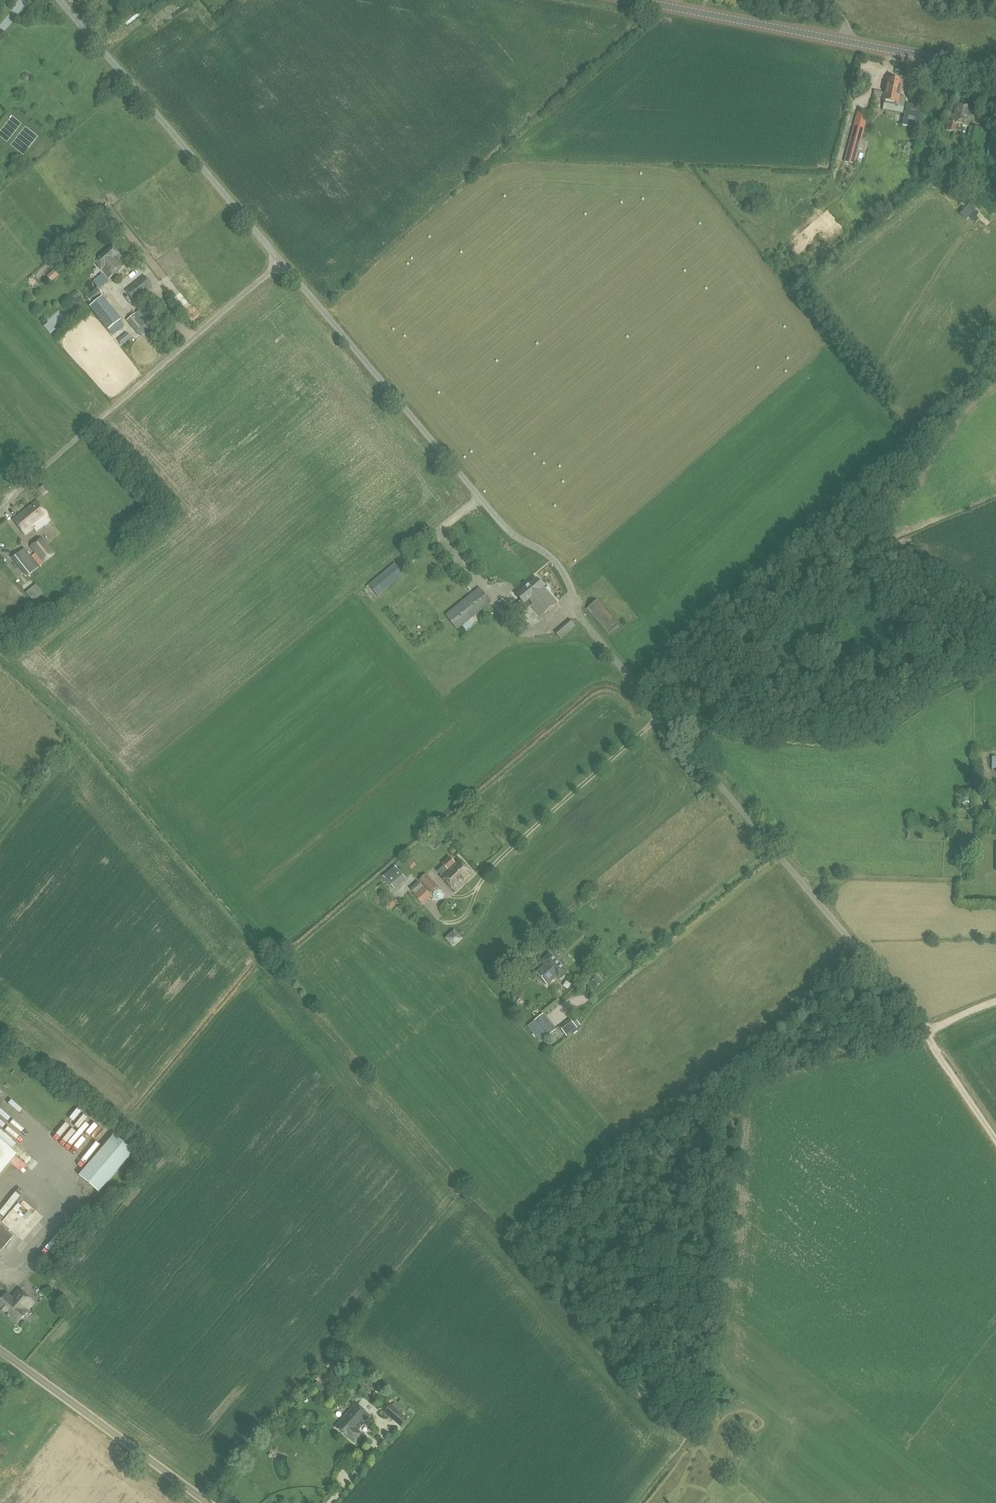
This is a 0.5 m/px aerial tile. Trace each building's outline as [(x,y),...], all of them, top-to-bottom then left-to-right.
[(120,18),(128,26),(143,13),(136,4),(120,18)] [(22,78),(27,82),(31,77),(26,73),(22,78)] [(884,103),(904,107),(906,98),(900,96),(903,81),(887,78),(883,100),(884,100),(884,103)] [(902,125),(917,128),(921,107),(906,104),(902,125)] [(946,131),(956,133),(957,130),(962,131),(963,125),(969,126),(970,118),(968,118),(970,107),(956,104),(954,115),(952,114),(951,122),(947,121),(946,131)] [(845,162),(855,164),(868,114),(858,111),(845,162)] [(995,161),(995,146),(986,145),(984,160),(995,161)] [(968,215),(976,222),(979,218),(977,216),(979,214),(976,210),(977,209),(968,202),(962,209),(965,212),(962,215),(965,218),(968,215)] [(103,269),(110,278),(126,264),(118,255),(120,254),(113,246),(95,262),(102,270),(103,269)] [(50,260),(47,263),(53,270),(57,267),(50,260)] [(53,270),(47,276),(52,282),(58,276),(53,270)] [(126,290),(134,301),(153,285),(145,275),(126,290)] [(103,286),(110,281),(106,276),(99,282),(103,286)] [(87,296),(91,302),(103,293),(98,287),(87,296)] [(103,297),(90,307),(109,331),(122,320),(103,297)] [(129,320),(137,331),(145,324),(136,314),(129,320)] [(137,341),(134,346),(142,352),(145,347),(137,341)] [(37,489),(43,496),(49,492),(44,485),(37,489)] [(12,520),(25,537),(32,530),(50,516),(37,500),(19,514),(12,520)] [(31,546),(36,553),(32,556),(39,566),(43,563),(44,563),(55,554),(42,538),(31,546)] [(13,558),(27,577),(39,567),(25,549),(13,558)] [(368,585),(378,597),(405,574),(395,562),(368,585)] [(531,605),(540,616),(557,602),(537,578),(516,595),(521,600),(517,604),(524,612),(531,605)] [(33,602),(44,594),(37,585),(26,593),(33,602)] [(444,615),(457,630),(491,602),(479,587),(444,615)] [(586,608),(608,633),(618,624),(597,599),(586,608)] [(554,632),(561,638),(576,626),(570,619),(554,632)] [(438,840),(432,845),(436,849),(442,844),(438,840)] [(955,858),(969,860),(970,850),(956,848),(955,858)] [(405,861),(412,869),(417,865),(412,860),(409,857),(405,861)] [(440,875),(456,892),(474,875),(459,858),(455,862),(449,857),(442,863),(444,866),(438,872),(441,875),(440,875)] [(386,878),(395,889),(407,879),(395,866),(383,876),(386,878)] [(419,880),(431,893),(438,886),(426,873),(419,880)] [(414,895),(423,904),(432,896),(418,881),(410,888),(415,894),(414,895)] [(627,949),(626,950),(633,957),(636,955),(629,947),(627,949)] [(537,972),(548,984),(557,976),(559,978),(567,971),(550,954),(543,961),(546,964),(537,972)] [(528,1026),(541,1041),(555,1031),(542,1015),(528,1026)] [(560,1027),(567,1036),(577,1028),(570,1019),(560,1027)] [(18,1155),(12,1150),(17,1145),(0,1131),(0,1176),(18,1155)] [(79,1176),(99,1192),(134,1152),(114,1135),(79,1176)] [(73,1144),(65,1162),(74,1166),(83,1148),(73,1144)] [(29,1165),(36,1171),(42,1164),(35,1158),(29,1165)] [(24,1183),(13,1196),(20,1202),(31,1188),(24,1183)] [(27,1241),(47,1218),(37,1210),(28,1220),(17,1211),(20,1208),(9,1200),(0,1211),(8,1218),(4,1223),(27,1241)] [(14,1235),(9,1231),(10,1230),(2,1223),(1,1223),(0,1222),(0,1252),(14,1235)] [(7,1301),(5,1299),(0,1304),(0,1308),(18,1323),(27,1312),(34,1303),(18,1289),(7,1301)] [(321,1392),(325,1388),(318,1382),(314,1386),(321,1392)] [(336,1426),(355,1443),(363,1433),(359,1430),(371,1415),(356,1402),(336,1426)] [(384,1411),(401,1426),(408,1419),(399,1410),(401,1407),(395,1402),(392,1405),(390,1404),(384,1411)] [(56,1417),(43,1406),(35,1415),(48,1427),(56,1417)]
